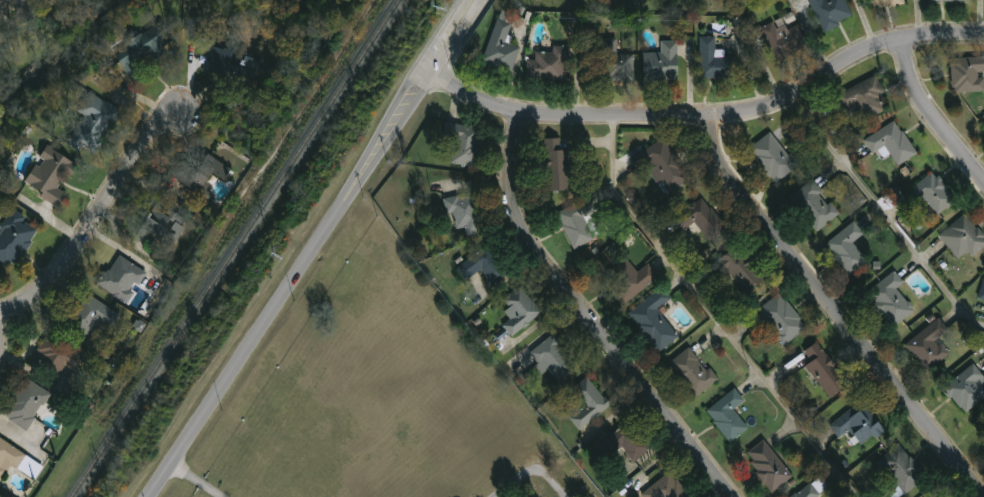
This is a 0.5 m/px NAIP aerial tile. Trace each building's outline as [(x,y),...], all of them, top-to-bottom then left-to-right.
[(30,9),(0,16),(0,0),(28,0),(30,9)] [(825,32),(809,0),(845,0),(854,19),(825,32)] [(874,10),(872,0),(905,0),(906,4),(874,10)] [(516,16),(507,42),(522,47),(513,73),(484,63),(501,11),(516,16)] [(774,62),(762,28),(775,23),(777,30),(800,22),(810,49),(774,62)] [(116,52),(161,25),(174,48),(140,68),(145,77),(134,83),(116,52)] [(701,78),(701,37),(717,37),(717,57),(736,57),(736,78),(701,78)] [(620,54),(636,54),(637,80),(602,81),(601,40),(620,39),(620,54)] [(646,81),(646,53),(663,53),(663,41),(679,41),(679,81),(646,81)] [(254,84),(204,72),(210,45),(237,52),(235,60),(246,63),(247,57),(260,60),(254,84)] [(570,47),(570,80),(536,80),(536,47),(570,47)] [(953,59),(983,56),(983,91),(956,94),(953,59)] [(863,122),(857,105),(844,110),(838,93),(878,78),(890,112),(863,122)] [(121,112),(95,154),(66,136),(92,93),(121,112)] [(899,166),(888,148),(875,155),(866,140),(898,121),(918,155),(899,166)] [(452,164),(456,125),(482,128),(478,167),(452,164)] [(749,151),(771,132),(800,165),(779,184),(749,151)] [(632,158),(668,138),(692,181),(670,194),(654,163),(639,171),(632,158)] [(548,139),(563,139),(563,149),(570,149),(570,191),(548,191),(548,139)] [(61,207),(25,185),(49,146),(80,165),(72,178),(67,174),(58,188),(68,194),(61,207)] [(232,170),(220,188),(211,182),(206,189),(215,195),(206,209),(188,197),(193,190),(171,176),(182,160),(197,170),(208,154),(232,170)] [(916,187),(936,172),(958,202),(937,217),(916,187)] [(790,200),(813,180),(841,213),(819,233),(790,200)] [(477,194),(485,234),(463,238),(459,216),(448,219),(444,200),(477,194)] [(710,242),(698,223),(684,232),(675,218),(706,197),(728,230),(710,242)] [(599,240),(574,250),(559,214),(591,200),(596,212),(589,215),(599,240)] [(186,221),(171,252),(139,237),(153,206),(186,221)] [(15,268),(0,260),(0,228),(11,210),(40,227),(15,268)] [(964,215),(983,235),(983,249),(974,259),(969,253),(962,260),(940,238),(964,215)] [(869,261),(851,275),(827,245),(855,222),(866,235),(855,244),(869,261)] [(484,271),(466,281),(458,267),(494,246),(510,276),(492,286),(484,271)] [(730,274),(721,281),(711,268),(742,246),(766,280),(745,295),(730,274)] [(128,304),(98,284),(118,254),(148,274),(128,304)] [(604,278),(629,259),(639,273),(650,265),(660,278),(625,306),(604,278)] [(916,311),(894,328),(868,295),(896,272),(905,284),(899,289),(916,311)] [(505,301),(522,287),(544,313),(514,338),(504,327),(512,320),(506,313),(511,309),(505,301)] [(629,314),(664,288),(673,300),(660,310),(680,337),(659,353),(629,314)] [(122,316),(113,330),(101,322),(91,338),(69,324),(88,294),(122,316)] [(782,294),(808,329),(784,347),(758,311),(782,294)] [(950,332),(938,341),(950,355),(928,372),(907,345),(939,319),(950,332)] [(50,334),(86,359),(77,373),(67,366),(57,380),(31,362),(50,334)] [(533,353),(555,335),(582,366),(560,385),(533,353)] [(805,353),(819,342),(851,384),(832,399),(806,365),(811,361),(805,353)] [(719,381),(697,398),(670,364),(693,347),(719,381)] [(983,386),(983,388),(983,401),(964,413),(946,385),(977,365),(983,376),(983,385),(983,386)] [(586,408),(573,390),(590,377),(613,407),(581,431),(572,419),(586,408)] [(51,394),(27,431),(3,415),(27,378),(51,394)] [(736,409),(750,430),(730,443),(708,410),(738,390),(746,403),(736,409)] [(841,440),(831,426),(863,401),(885,430),(864,446),(852,431),(841,440)] [(623,475),(602,445),(630,426),(651,456),(623,475)] [(12,465),(0,483),(0,437),(45,467),(36,480),(12,465)] [(746,456),(766,440),(795,477),(775,493),(746,456)] [(878,464),(899,445),(928,477),(907,496),(878,464)] [(674,473),(690,496),(646,496),(643,493),(674,473)] [(822,496),(821,496),(796,496),(813,484),(822,496)]
